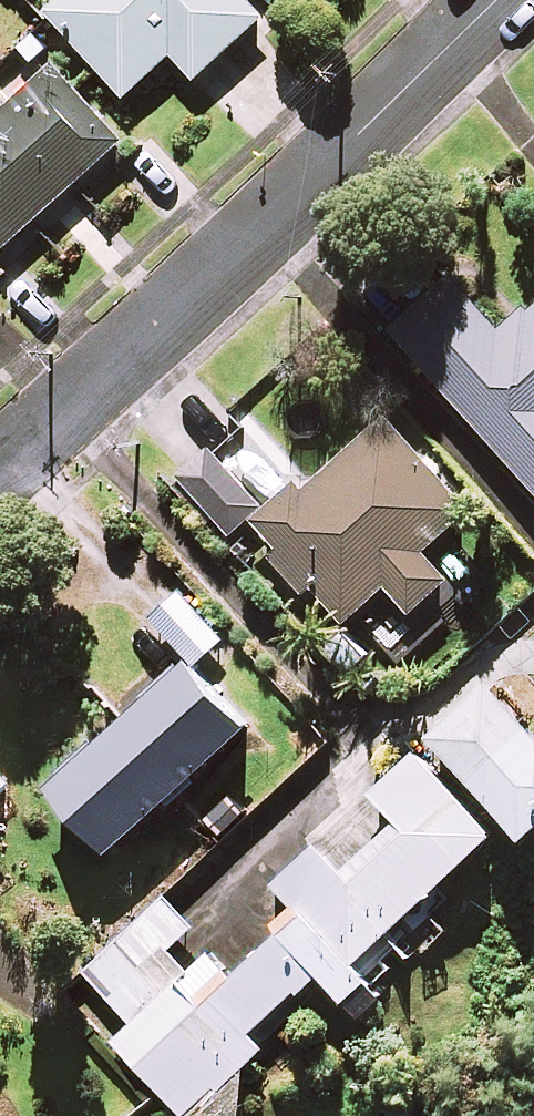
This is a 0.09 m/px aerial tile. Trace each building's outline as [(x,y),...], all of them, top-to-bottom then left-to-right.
[(125,97),(172,54),(195,79),(262,17),(246,0),(37,0),(125,97)] [(54,67),(0,114),(0,251),(122,143),(54,67)] [(506,335),(457,281),(395,337),(533,490),(533,309),(506,335)] [(301,481),(271,508),(210,439),(166,478),(226,547),(255,522),(344,623),(354,614),(391,656),(423,628),(417,620),(449,592),(462,608),(490,584),(445,532),(469,511),(386,417),(306,487),(301,481)] [(222,639),(181,596),(154,622),(194,664),(222,639)] [(246,729),(185,661),(48,784),(109,852),(246,729)] [(486,684),(427,739),(521,838),(533,826),(533,735),(486,684)] [(236,975),(192,927),(165,897),(84,970),(132,1023),(113,1039),(183,1115),(243,1115),(243,1067),(263,1048),(249,1033),(314,974),(347,1009),(357,1021),(386,994),(376,982),(391,969),(383,961),(399,946),(408,956),(416,949),(422,956),(448,932),(434,916),(420,900),(489,837),(413,754),(370,793),(405,832),(349,883),(315,846),(273,884),(302,915),(236,975)]
